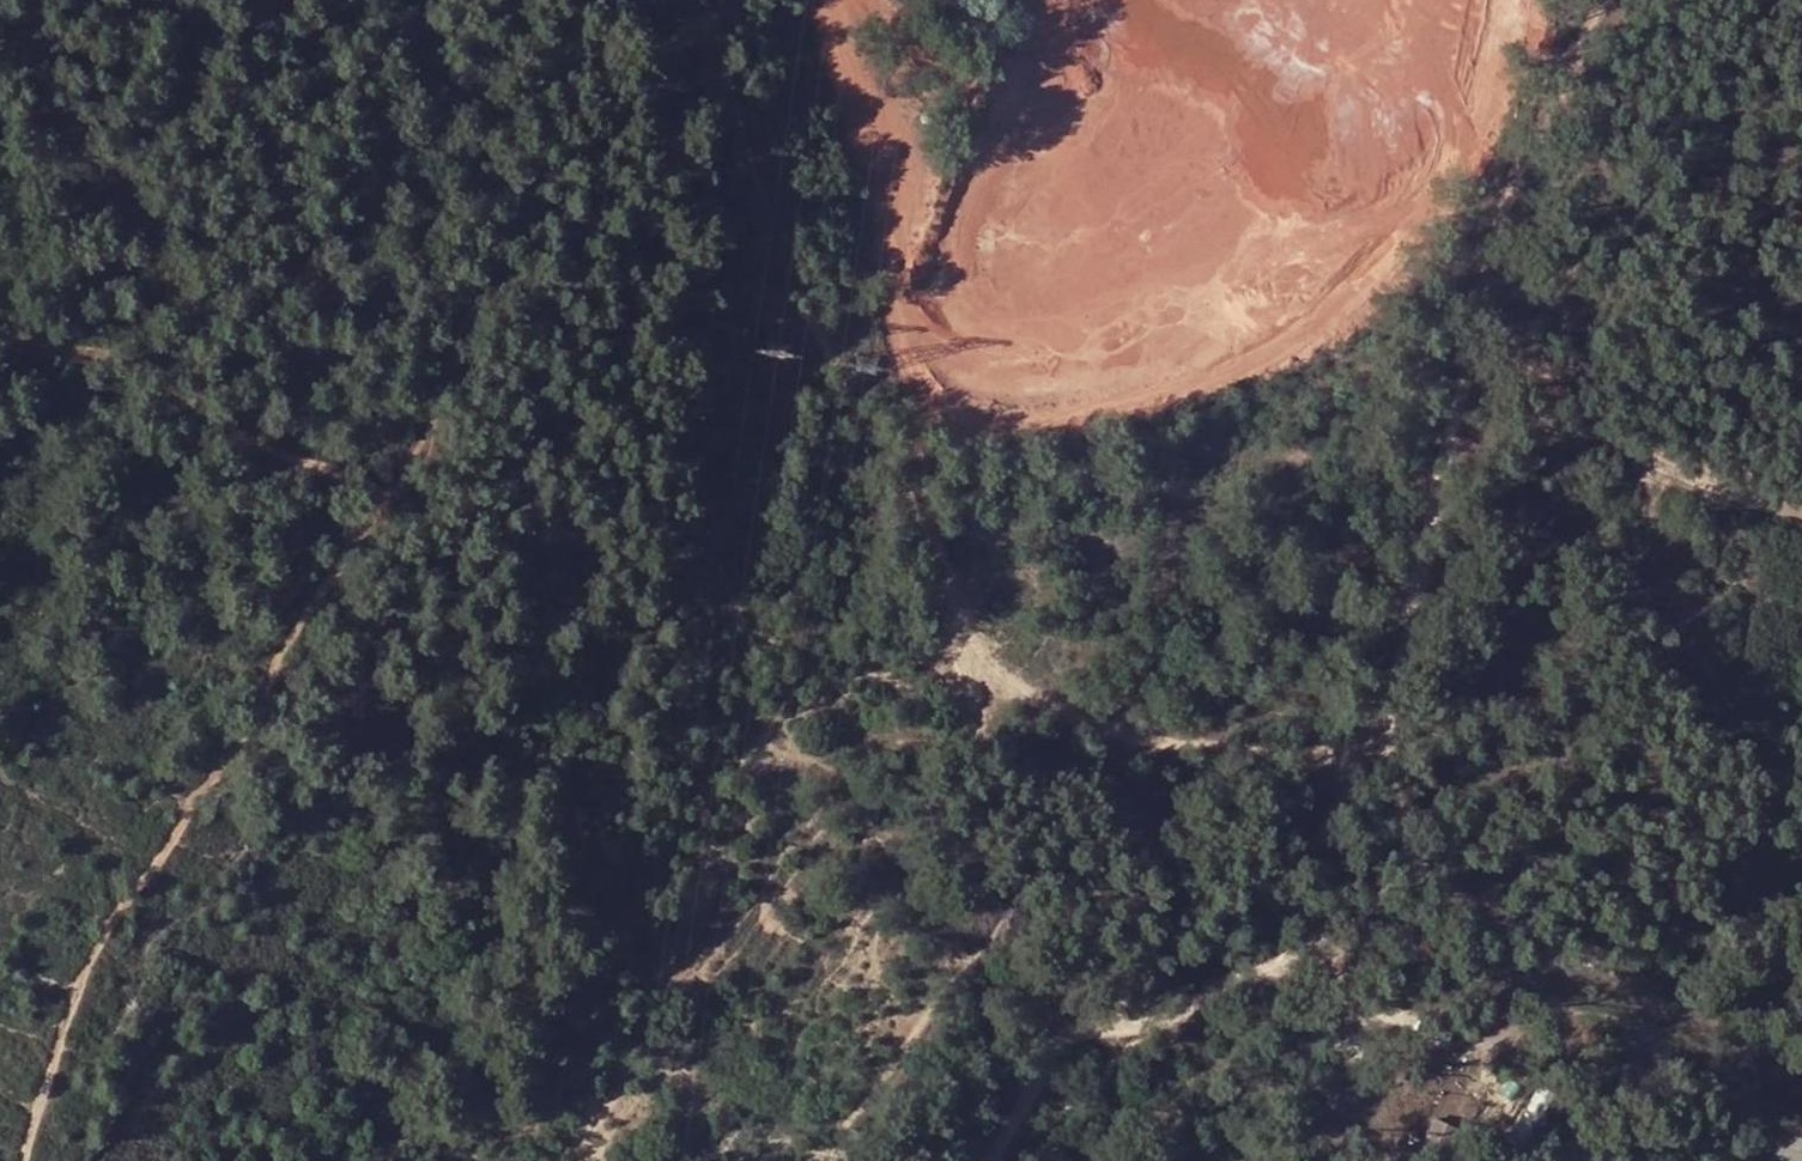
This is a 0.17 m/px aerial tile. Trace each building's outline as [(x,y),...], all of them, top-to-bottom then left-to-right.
[(1452,1125),(1437,1117),(1429,1135),(1445,1142),(1452,1125)]
